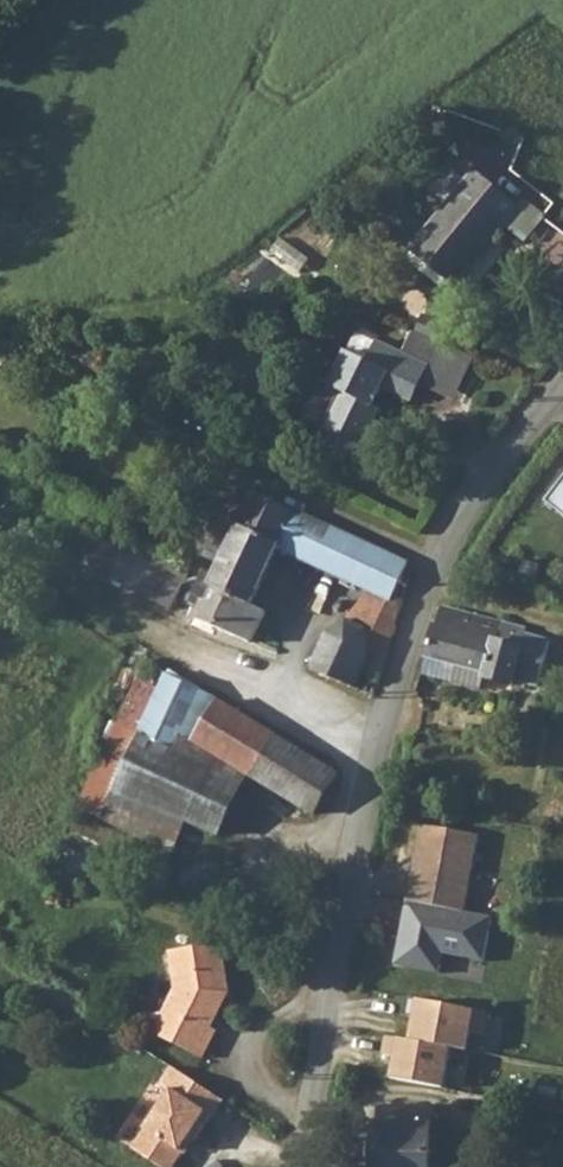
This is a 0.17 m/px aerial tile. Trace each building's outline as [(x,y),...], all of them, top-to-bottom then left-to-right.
[(483,180),(419,260),(462,296),(527,216),(483,180)] [(381,412),(384,407),(393,392),(421,407),(432,386),(439,371),(387,345),(376,364),(358,356),(341,390),(331,385),(330,388),(311,422),(331,432),(340,437),(333,451),(354,464),(365,451),(370,453),(390,415),(381,412)] [(547,501),(562,513),(562,480),(547,501)] [(221,588),(216,595),(258,617),(287,557),(319,571),(338,533),(262,495),(221,588)] [(338,533),(319,571),(373,594),(344,646),(395,669),(400,638),(407,601),(399,597),(413,565),(338,533)] [(216,595),(201,631),(240,649),(258,617),(216,595)] [(443,610),(432,661),(468,668),(464,688),(493,693),(496,681),(521,688),(522,680),(546,684),(555,641),(532,636),(533,629),(443,610)] [(258,617),(240,649),(258,655),(271,622),(258,617)] [(332,654),(322,676),(356,690),(368,686),(391,688),(395,669),(344,646),(339,643),(332,654)] [(161,672),(125,729),(149,743),(195,770),(203,755),(244,776),(288,803),(328,825),(348,789),(161,672)] [(485,834),(424,823),(412,901),(471,911),(485,834)] [(471,911),(412,901),(409,918),(416,919),(413,935),(405,940),(400,966),(450,975),(454,954),(496,962),(504,917),(471,911)] [(164,1049),(217,1078),(232,1049),(224,1044),(240,1011),(247,1016),(239,963),(191,968),(196,1008),(186,1024),(180,1021),(164,1049)] [(422,999),(414,1041),(457,1048),(475,1052),(479,1032),(489,1034),(493,1013),(422,999)] [(450,1088),(457,1048),(414,1041),(404,1039),(397,1078),(450,1088)] [(151,1166),(201,1166),(207,1157),(212,1160),(228,1136),(231,1138),(242,1121),(190,1087),(178,1104),(188,1110),(151,1166)] [(388,1132),(388,1166),(446,1166),(446,1131),(439,1132),(437,1115),(396,1115),(396,1130),(388,1132)]
